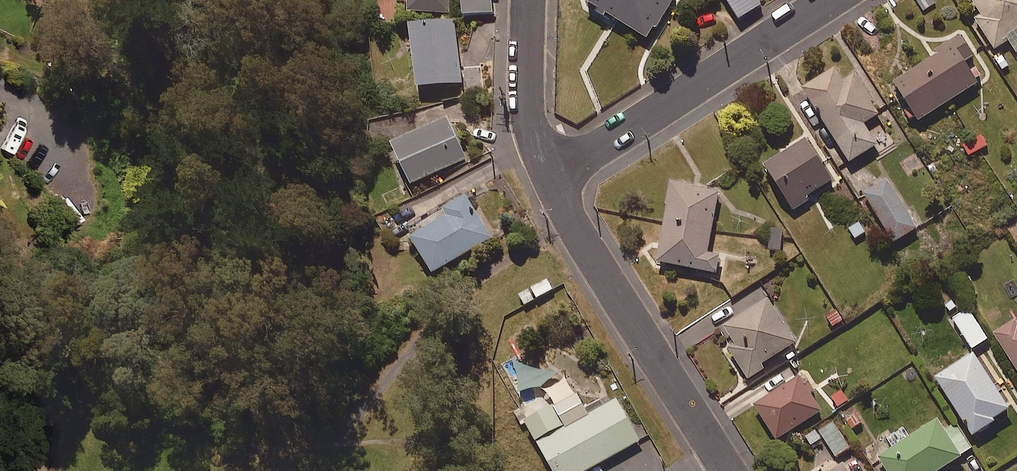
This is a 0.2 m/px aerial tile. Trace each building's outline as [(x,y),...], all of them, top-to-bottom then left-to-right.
[(410,11),(449,11),(449,0),(410,0),(410,11)] [(494,0),(464,0),(465,14),(494,13),(494,0)] [(581,2),(649,41),(672,0),(583,0),(581,2)] [(932,0),(916,0),(923,11),(934,3),(932,0)] [(979,15),(974,18),(994,49),(1007,41),(1016,54),(1016,53),(1016,0),(969,0),(979,15)] [(462,82),(457,19),(414,23),(419,85),(462,82)] [(972,56),(958,35),(935,50),(938,54),(892,83),(917,122),(977,84),(963,62),(972,56)] [(843,82),(833,68),(799,91),(848,164),(876,145),(862,124),(880,112),(855,74),(843,82)] [(468,158),(449,118),(395,143),(414,183),(468,158)] [(987,145),(980,133),(960,145),(967,157),(987,145)] [(831,180),(802,139),(762,167),(791,208),(831,180)] [(916,229),(886,181),(862,196),(891,244),(916,229)] [(717,191),(670,183),(657,264),(716,274),(719,256),(707,254),(717,191)] [(494,238),(469,195),(445,209),(448,215),(414,235),(435,272),(494,238)] [(784,229),(766,227),(763,250),(780,252),(784,229)] [(555,288),(549,277),(518,292),(524,304),(555,288)] [(795,343),(767,299),(722,327),(732,343),(725,347),(746,380),(763,369),(760,365),(795,343)] [(986,340),(968,309),(952,319),(971,349),(986,340)] [(1015,320),(993,334),(1016,372),(1016,323),(1015,320)] [(1009,413),(972,354),(934,377),(972,436),(1009,413)] [(821,412),(799,377),(752,407),(774,442),(821,412)] [(850,402),(842,389),(826,398),(833,411),(850,402)] [(539,443),(555,470),(591,470),(644,441),(619,398),(539,443)] [(886,440),(891,448),(878,457),(886,470),(939,470),(960,458),(936,420),(908,437),(903,429),(886,440)] [(849,448),(832,423),(818,433),(835,458),(849,448)]
